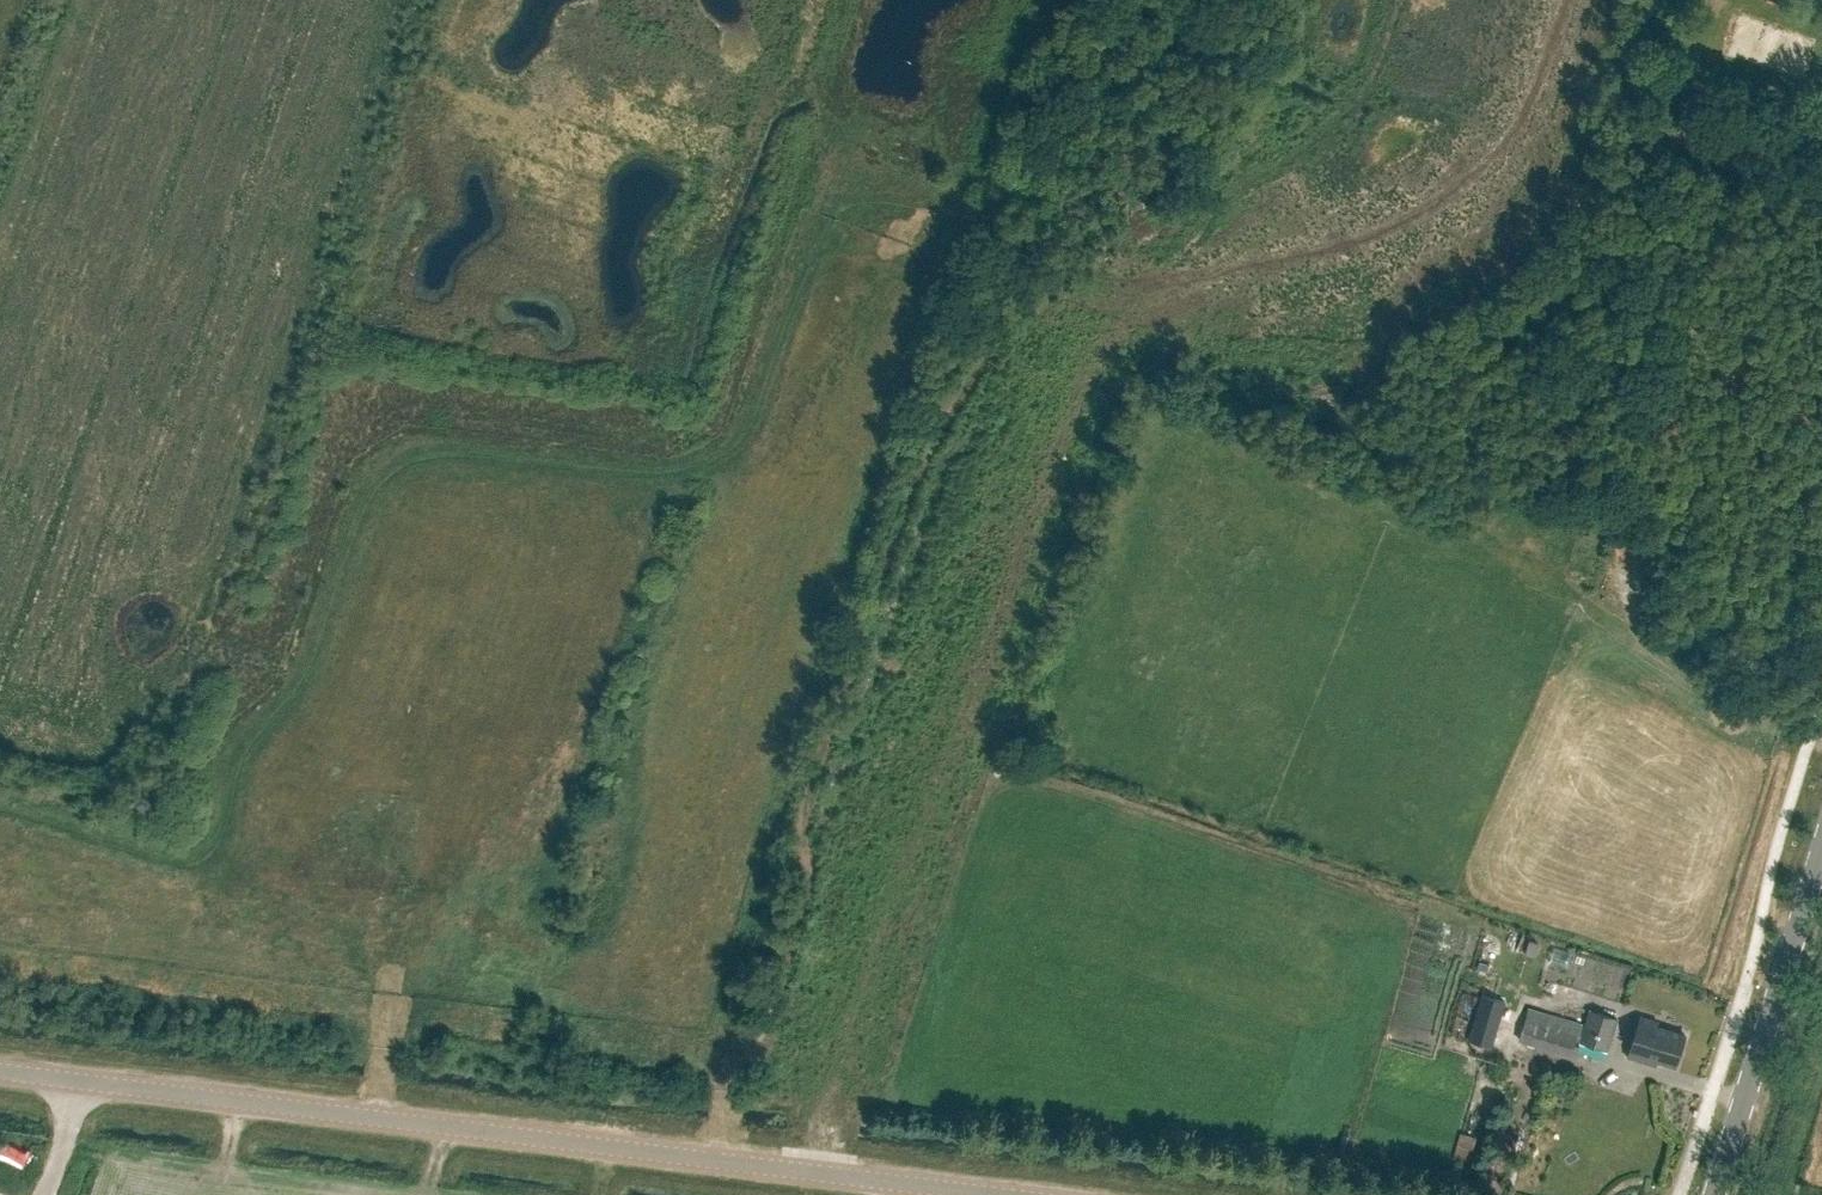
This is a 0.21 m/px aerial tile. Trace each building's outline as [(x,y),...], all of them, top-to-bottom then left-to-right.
[(1525,954),(1535,957),(1539,942),(1529,940),(1525,954)] [(1492,1048),(1506,1001),(1481,993),(1467,1041),(1492,1048)] [(1571,1055),(1581,1022),(1528,1007),(1518,1040),(1571,1055)] [(1608,1050),(1618,1018),(1589,1010),(1579,1041),(1608,1050)] [(1676,1066),(1686,1035),(1657,1026),(1658,1021),(1641,1016),(1629,1057),(1646,1062),(1647,1057),(1676,1066)]
